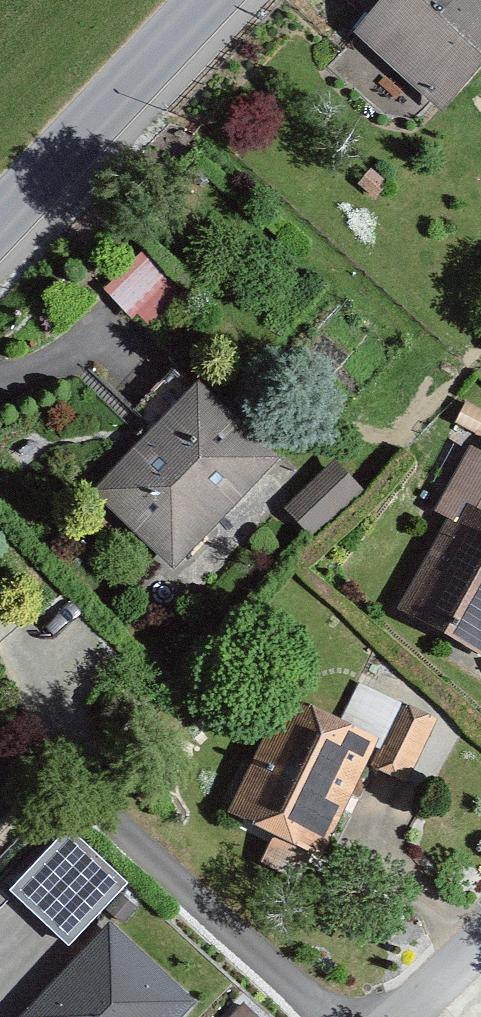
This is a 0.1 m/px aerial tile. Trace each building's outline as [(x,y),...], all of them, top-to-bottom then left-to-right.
[(480,13),(480,0),(351,0),(339,13),(411,84),(480,13)] [(129,252),(114,295),(157,309),(171,266),(129,252)] [(92,484),(154,542),(253,439),(192,380),(92,484)] [(306,523),(357,488),(342,465),(290,499),(306,523)] [(477,639),(480,631),(480,512),(440,493),(390,597),(477,639)] [(234,789),(304,826),(362,716),(292,679),(234,789)] [(177,1001),(82,912),(0,1000),(0,1016),(162,1016),(177,1001)] [(220,1016),(265,1016),(240,995),(220,1016)]
